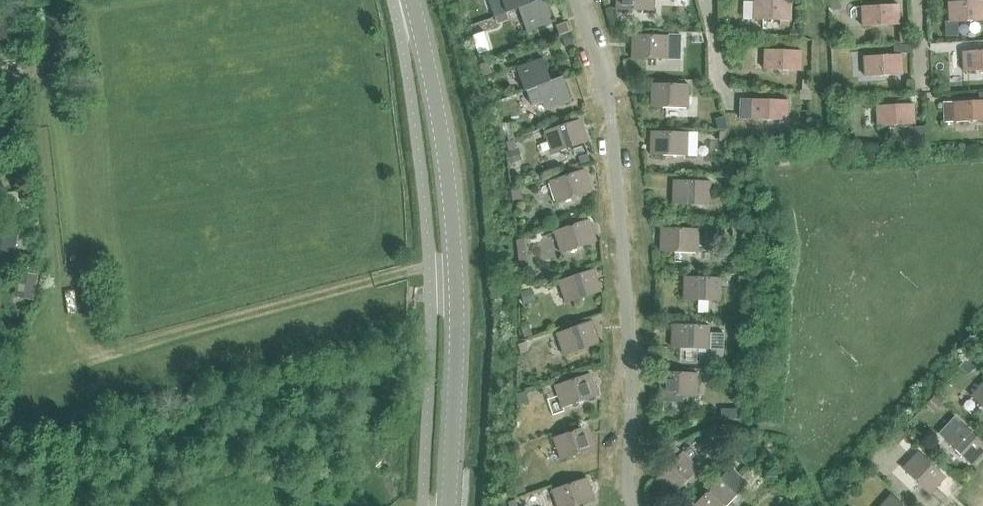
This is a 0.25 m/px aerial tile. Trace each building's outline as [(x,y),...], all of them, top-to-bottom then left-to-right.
[(519,8),(533,3),(533,2),(532,0),(502,0),(507,13),(519,8)] [(519,8),(527,31),(553,21),(545,0),(538,0),(533,2),(533,3),(519,8)] [(653,11),(654,0),(616,0),(616,9),(653,11)] [(743,19),(780,20),(780,26),(789,26),(790,20),(791,20),(791,0),(786,0),(754,0),(754,2),(744,1),(743,19)] [(832,10),(840,9),(840,0),(832,0),(832,10)] [(945,22),(946,36),(958,35),(957,21),(968,21),(982,20),(982,0),(967,1),(948,2),(949,21),(945,22)] [(863,26),(900,24),(899,4),(862,6),(863,26)] [(567,22),(557,25),(560,35),(561,35),(568,32),(570,31),(567,22)] [(790,30),(790,40),(798,40),(799,31),(790,30)] [(484,31),(473,35),(478,54),(490,50),(484,31)] [(568,32),(561,35),(565,46),(572,44),(568,32)] [(908,32),(900,32),(900,43),(908,43),(908,32)] [(669,36),(669,47),(681,47),(681,35),(669,34),(669,36)] [(632,58),(669,59),(669,47),(669,36),(632,35),(632,58)] [(697,35),(696,44),(704,44),(705,37),(705,35),(704,35),(697,35)] [(909,45),(895,46),(895,54),(901,54),(910,54),(909,45)] [(764,69),(801,71),(802,51),(765,49),(764,69)] [(963,51),(964,72),(982,70),(982,50),(963,51)] [(865,76),(902,74),(901,54),(895,54),(864,56),(865,76)] [(543,58),(517,67),(525,91),(526,90),(527,90),(537,87),(537,86),(551,81),(543,58)] [(489,63),(480,66),(484,77),(492,73),(489,63)] [(527,90),(526,90),(532,105),(542,102),(545,109),(571,100),(563,76),(551,81),(537,86),(537,87),(527,90)] [(651,107),(688,108),(689,85),(652,83),(651,107)] [(740,118),(787,118),(788,119),(789,99),(740,98),(740,118)] [(982,120),(982,99),(943,101),(944,122),(982,120)] [(878,126),(915,124),(914,103),(877,106),(878,126)] [(723,117),(714,119),(716,129),(726,129),(723,117)] [(544,132),(552,154),(587,142),(580,120),(544,132)] [(508,122),(500,125),(503,135),(505,134),(511,132),(508,122)] [(925,126),(909,127),(910,144),(926,143),(925,126)] [(940,131),(930,133),(931,142),(941,140),(940,131)] [(511,132),(505,134),(508,142),(515,140),(512,132),(511,132)] [(651,155),(688,156),(688,133),(651,132),(651,155)] [(806,132),(797,132),(797,141),(806,141),(806,132)] [(508,142),(507,143),(509,151),(517,148),(515,140),(508,142)] [(515,150),(507,152),(510,163),(518,160),(515,150)] [(587,154),(578,157),(581,166),(590,163),(587,154)] [(732,168),(724,168),(724,177),(732,177),(732,168)] [(549,181),(557,203),(592,192),(584,170),(549,181)] [(673,203),(710,205),(711,182),(674,180),(673,203)] [(725,180),(725,189),(733,190),(733,180),(725,180)] [(30,207),(27,188),(7,192),(9,204),(0,206),(0,211),(4,210),(5,219),(16,218),(15,209),(30,207)] [(519,189),(512,191),(516,200),(522,197),(519,189)] [(15,252),(20,230),(33,233),(35,225),(4,219),(3,224),(0,223),(0,249),(15,252)] [(554,232),(561,253),(597,242),(589,220),(554,232)] [(661,251),(698,252),(698,229),(661,228),(661,251)] [(526,239),(516,240),(519,263),(528,262),(526,239)] [(559,281),(566,303),(601,292),(594,270),(559,281)] [(15,294),(37,297),(40,275),(18,272),(15,294)] [(684,277),(684,300),(698,301),(698,313),(708,313),(708,301),(721,301),(721,278),(706,278),(699,278),(684,277)] [(531,291),(520,295),(524,304),(535,301),(531,291)] [(557,334),(564,356),(599,343),(592,322),(557,334)] [(736,324),(735,336),(744,336),(744,325),(736,324)] [(672,348),(709,349),(710,326),(673,325),(672,348)] [(529,327),(522,329),(524,337),(531,335),(529,327)] [(959,366),(968,375),(979,364),(970,355),(959,366)] [(732,359),(732,370),(742,371),(742,360),(732,359)] [(661,372),(660,395),(663,395),(663,401),(683,402),(683,400),(694,400),(694,396),(697,396),(698,373),(682,373),(675,373),(661,372)] [(555,386),(563,408),(598,396),(590,374),(555,386)] [(982,407),(982,383),(971,396),(982,407)] [(525,393),(516,396),(519,405),(528,402),(525,393)] [(934,398),(927,406),(934,413),(941,405),(934,398)] [(738,409),(725,409),(725,419),(738,419),(738,409)] [(972,465),(982,453),(982,444),(961,422),(945,439),(972,465)] [(715,425),(710,431),(715,435),(720,430),(715,425)] [(554,438),(561,460),(596,448),(589,426),(554,438)] [(900,432),(894,439),(899,443),(905,437),(900,432)] [(673,443),(667,449),(673,455),(679,449),(673,443)] [(689,446),(683,452),(657,479),(673,495),(699,469),(690,459),(696,453),(689,446)] [(519,448),(512,450),(515,459),(522,457),(519,448)] [(743,452),(737,458),(749,469),(755,463),(743,452)] [(903,469),(930,494),(946,477),(919,452),(903,469)] [(558,505),(577,505),(595,500),(587,478),(552,490),(558,505)] [(738,494),(722,478),(696,505),(697,505),(727,505),(738,494)] [(521,479),(514,481),(519,495),(525,493),(521,479)] [(776,484),(770,490),(776,496),(782,490),(776,484)] [(891,495),(881,505),(903,505),(891,495)]
